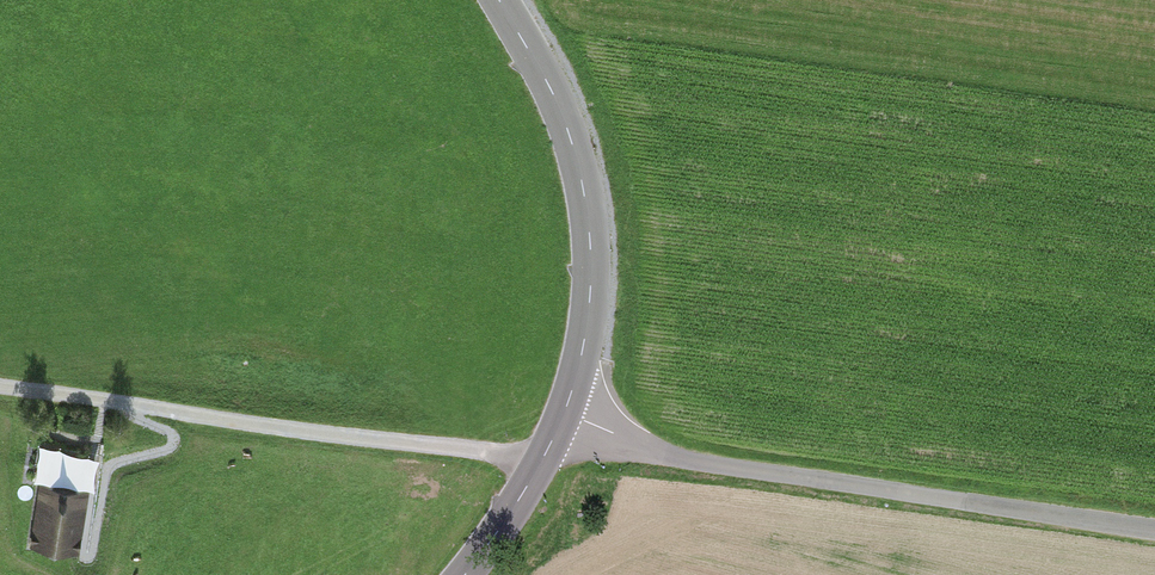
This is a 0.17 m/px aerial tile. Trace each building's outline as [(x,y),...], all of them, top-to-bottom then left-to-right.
[(77,553),(87,490),(72,488),(40,483),(30,546),(77,553)]
